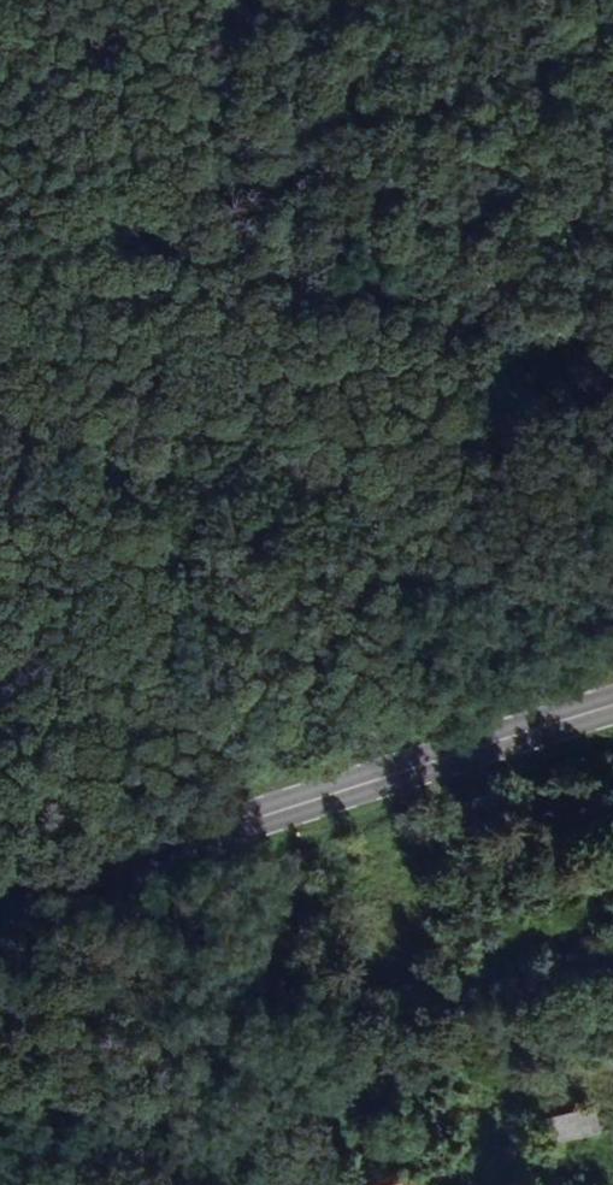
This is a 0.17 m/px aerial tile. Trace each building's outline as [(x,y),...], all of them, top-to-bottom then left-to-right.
[(396,1176),(362,1184),(398,1184),(396,1176)]
